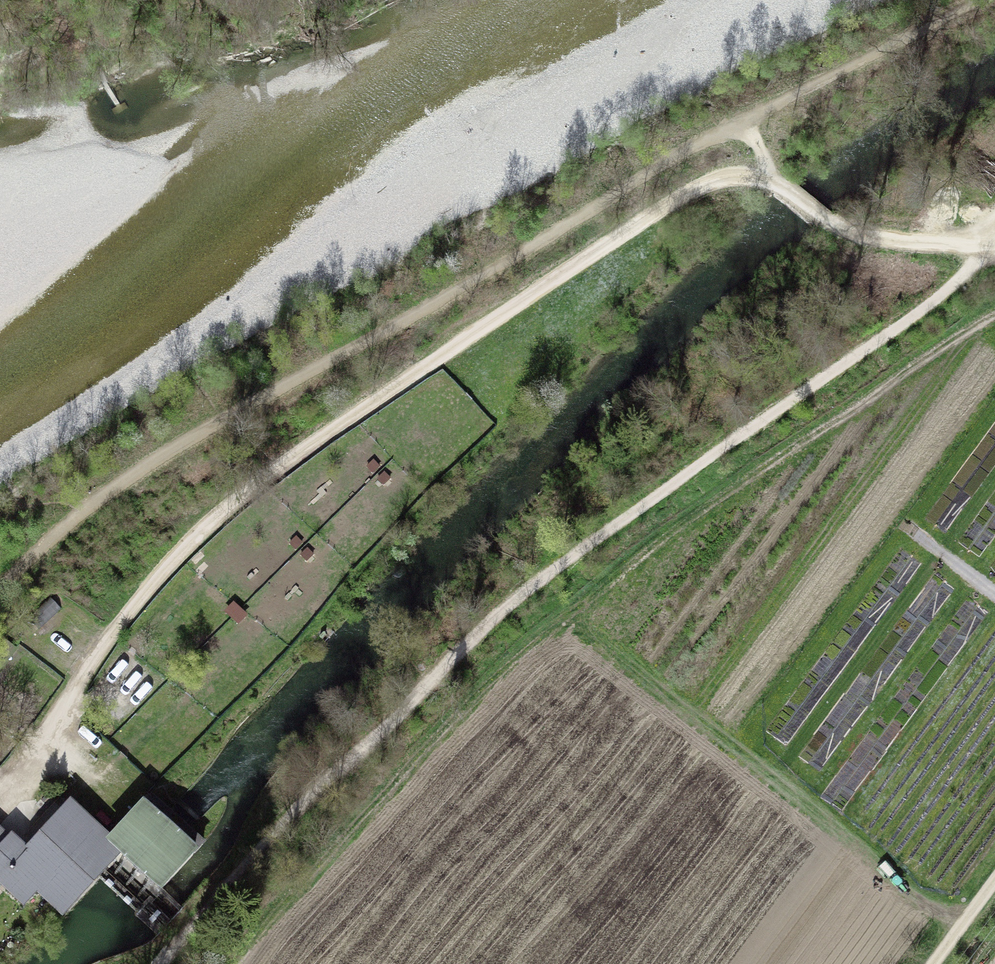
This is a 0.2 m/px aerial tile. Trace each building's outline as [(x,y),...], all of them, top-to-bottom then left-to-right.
[(152,796),(112,841),(123,851),(164,888),(204,844),(170,812),(152,796)] [(23,906),(39,889),(64,912),(100,877),(123,851),(112,841),(79,810),(31,861),(0,831),(0,885),(23,906)]
